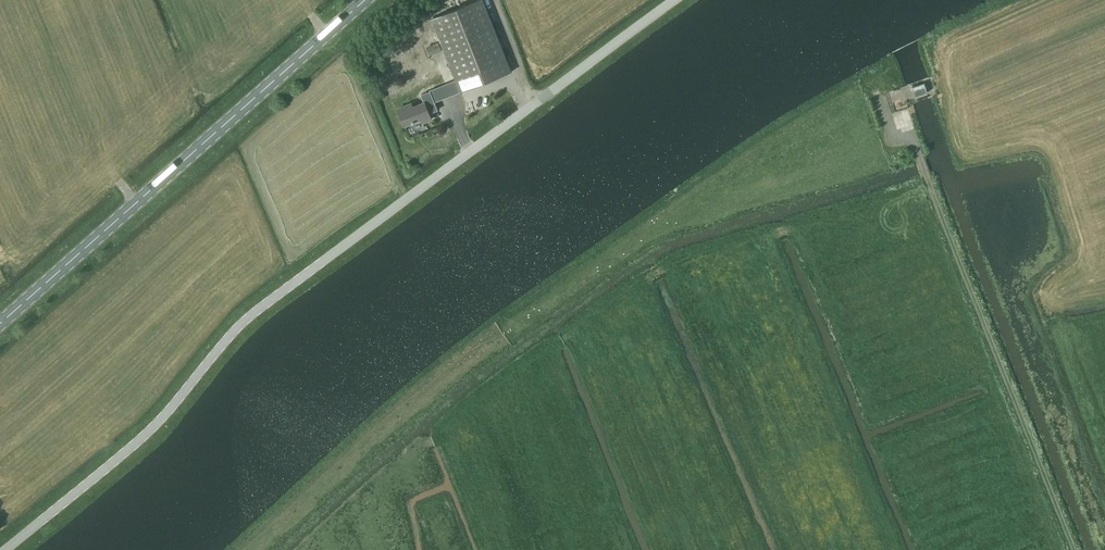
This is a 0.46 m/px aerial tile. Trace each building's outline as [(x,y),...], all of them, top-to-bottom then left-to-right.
[(432,18),(461,91),(512,71),(484,0),(477,0),(432,18)] [(439,41),(431,45),(434,53),(442,50),(439,41)] [(915,96),(928,92),(924,82),(912,87),(915,96)] [(398,108),(405,125),(421,118),(423,122),(432,118),(429,112),(432,111),(433,111),(438,109),(430,91),(422,94),(425,102),(409,108),(408,104),(398,108)]
